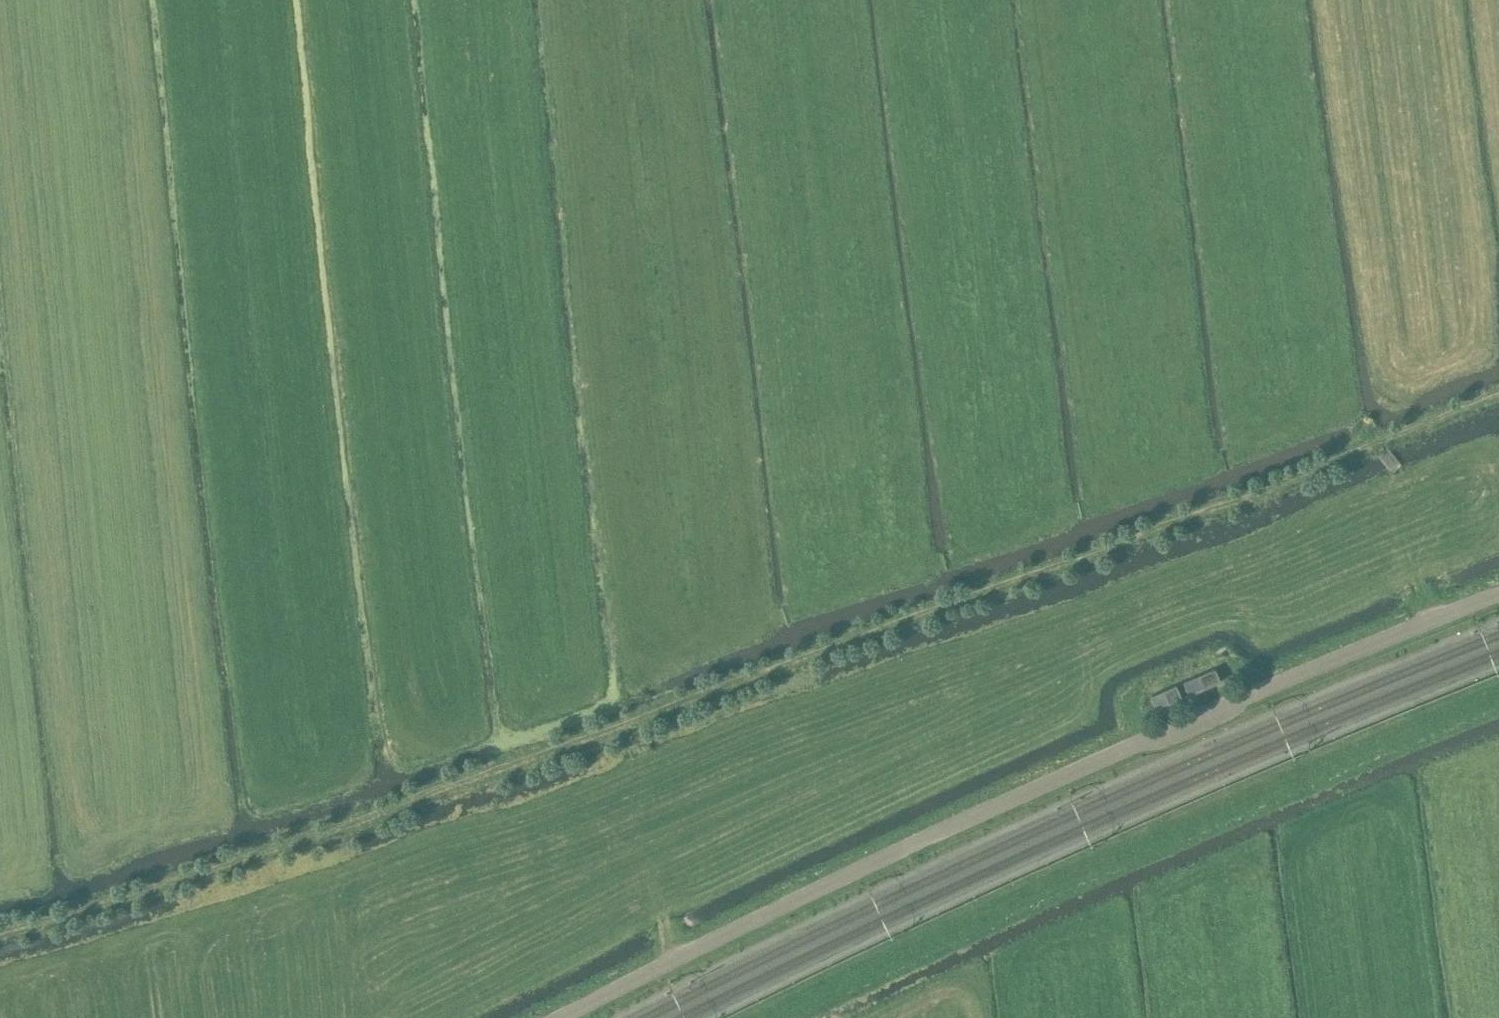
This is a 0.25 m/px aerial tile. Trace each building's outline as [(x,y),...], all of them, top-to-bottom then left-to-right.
[(1215,667),(1183,681),(1189,695),(1221,681),(1215,667)] [(1177,684),(1151,695),(1157,709),(1183,697),(1177,684)]
